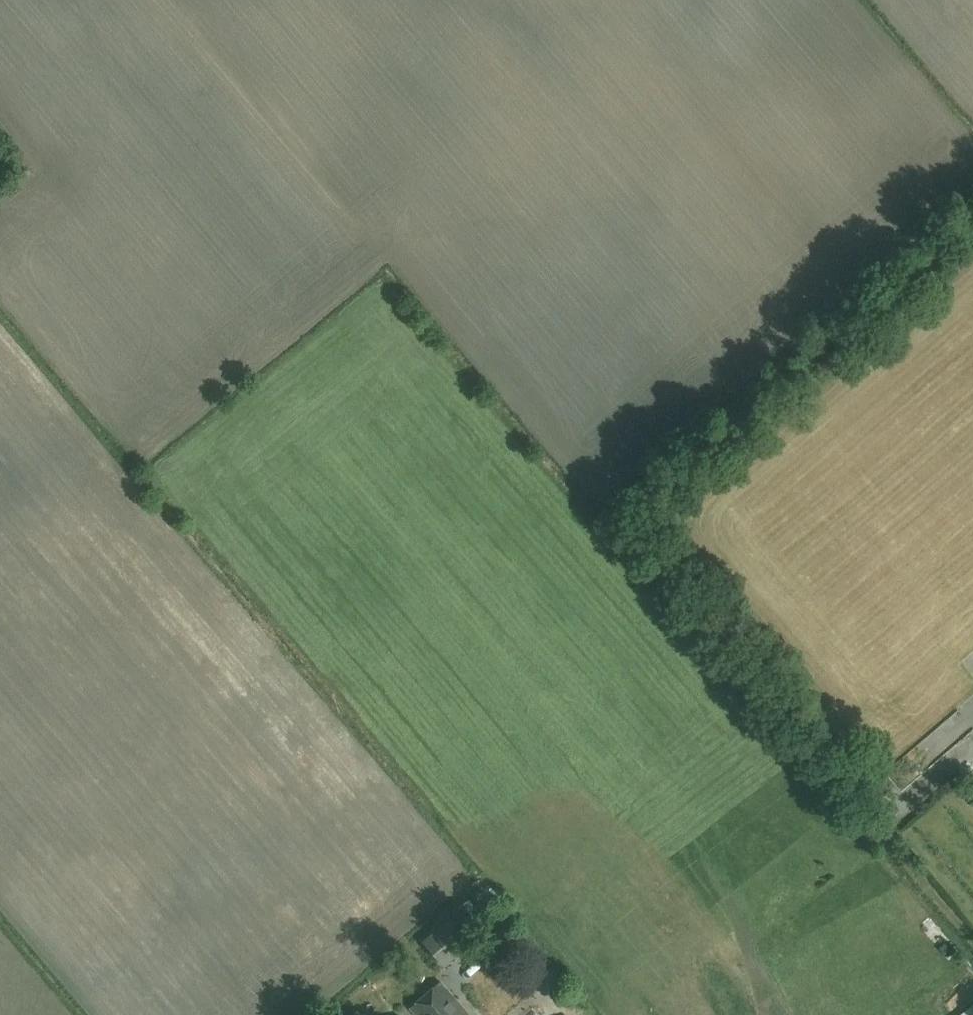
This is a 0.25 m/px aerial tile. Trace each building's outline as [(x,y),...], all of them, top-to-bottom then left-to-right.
[(423,943),(442,963),(469,939),(450,919),(423,943)] [(441,982),(411,1009),(416,1014),(470,1014),(441,982)] [(959,1014),(972,1014),(972,1004),(959,1014)]
